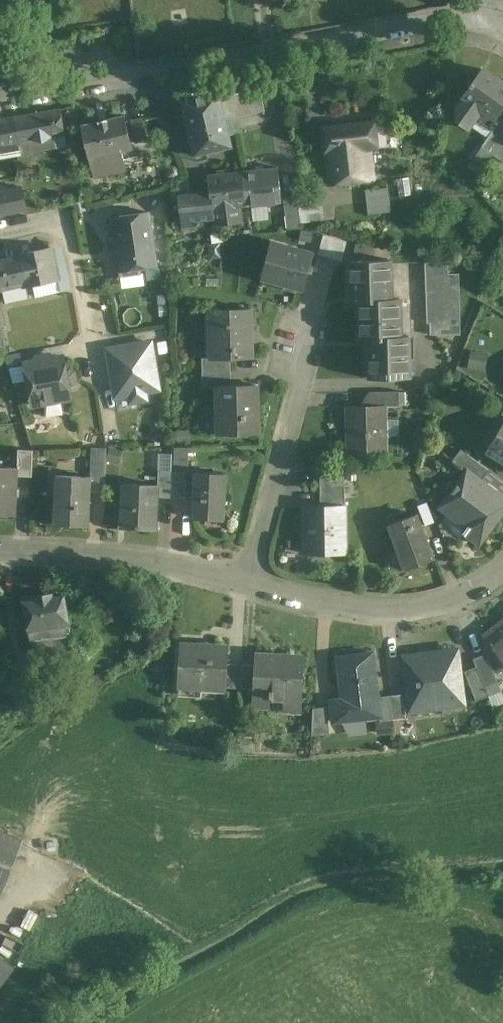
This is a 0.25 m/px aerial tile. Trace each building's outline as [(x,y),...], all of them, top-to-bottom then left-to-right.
[(483,69),(473,82),(472,82),(470,85),(471,86),(464,96),(459,104),(457,121),(468,129),(471,125),(488,136),(499,120),(495,117),(502,106),(502,83),(483,69)] [(219,93),(182,101),(195,154),(232,146),(219,93)] [(60,109),(15,117),(20,143),(27,142),(47,139),(65,135),(60,109)] [(124,115),(81,125),(89,158),(121,151),(132,149),(124,115)] [(0,119),(0,148),(20,145),(20,143),(15,117),(15,116),(0,119)] [(141,117),(130,120),(136,143),(146,141),(141,117)] [(481,146),(493,154),(502,140),(502,122),(499,120),(488,136),(481,146)] [(373,123),(376,147),(388,145),(385,122),(373,123)] [(373,123),(324,131),(327,154),(370,148),(376,147),(373,123)] [(47,139),(27,142),(29,149),(48,145),(47,139)] [(493,154),(502,161),(502,140),(493,154)] [(370,148),(327,154),(332,185),(375,179),(370,148)] [(121,151),(89,158),(93,178),(126,171),(121,151)] [(278,167),(243,171),(243,172),(247,205),(248,205),(282,202),(278,167)] [(243,172),(208,175),(210,192),(179,196),(182,228),(196,226),(195,220),(214,218),(213,209),(240,206),(247,205),(243,172)] [(389,187),(366,189),(368,213),(391,211),(389,187)] [(297,196),(283,198),(287,230),(301,228),(299,214),(297,200),(297,196)] [(297,200),(299,214),(307,212),(321,211),(320,198),(297,200)] [(240,206),(213,209),(214,218),(214,225),(242,222),(240,206)] [(148,212),(110,218),(119,270),(121,270),(122,275),(140,272),(140,267),(157,264),(148,212)] [(299,214),(301,228),(309,227),(307,212),(299,214)] [(314,253),(271,241),(261,278),(304,289),(314,253)] [(53,247),(19,254),(19,255),(20,255),(26,284),(25,284),(26,286),(56,280),(60,279),(55,256),(53,247)] [(60,279),(56,280),(59,290),(72,287),(65,254),(55,256),(60,279)] [(0,260),(0,289),(3,289),(25,284),(26,284),(20,255),(19,255),(0,260)] [(459,329),(458,280),(448,280),(447,260),(426,260),(427,286),(428,310),(436,310),(436,329),(459,329)] [(392,299),(391,261),(350,262),(351,301),(360,301),(361,339),(369,339),(370,378),(412,377),(411,337),(402,337),(401,298),(392,299)] [(28,297),(26,286),(25,284),(3,289),(6,302),(28,297)] [(251,309),(211,310),(212,356),(212,358),(232,358),(252,357),(251,309)] [(107,345),(116,398),(130,395),(131,402),(167,396),(156,336),(107,345)] [(232,358),(212,358),(212,356),(203,356),(204,372),(233,371),(232,358)] [(23,367),(31,407),(73,399),(66,359),(23,367)] [(233,371),(204,372),(204,387),(218,386),(233,386),(233,371)] [(233,386),(218,386),(220,434),(261,433),(259,385),(233,386)] [(401,391),(370,392),(370,406),(387,406),(402,406),(401,391)] [(370,406),(347,407),(348,455),(388,454),(387,406),(370,406)] [(93,447),(106,446),(102,418),(78,423),(83,448),(93,447)] [(485,452),(502,463),(502,422),(485,452)] [(19,430),(18,452),(33,453),(33,447),(34,431),(19,430)] [(47,431),(34,431),(33,447),(47,447),(47,431)] [(93,447),(93,466),(106,466),(106,446),(93,447)] [(491,471),(463,450),(454,462),(468,472),(470,470),(484,480),(491,471)] [(33,453),(18,452),(17,468),(18,468),(18,477),(32,478),(33,453)] [(93,466),(92,476),(94,476),(93,491),(105,492),(106,466),(93,466)] [(0,467),(0,514),(16,515),(18,477),(18,468),(17,468),(0,467)] [(323,486),(347,486),(346,467),(323,467),(323,486)] [(347,486),(347,507),(359,507),(358,467),(346,467),(347,486)] [(173,469),(159,468),(159,483),(159,493),(172,494),(173,469)] [(187,470),(173,469),(172,494),(186,494),(187,470)] [(227,472),(194,470),(192,517),(206,517),(206,512),(225,513),(227,472)] [(470,470),(468,472),(442,508),(470,528),(465,534),(467,536),(469,534),(482,543),(502,514),(502,495),(484,480),(470,470)] [(92,476),(58,475),(58,477),(62,477),(60,523),(86,525),(86,527),(91,527),(93,491),(94,476),(92,476)] [(159,483),(123,482),(123,485),(127,485),(126,525),(138,525),(138,527),(141,527),(142,525),(157,526),(159,493),(159,483)] [(323,507),(347,507),(347,486),(323,486),(323,507)] [(437,523),(427,497),(417,501),(427,527),(437,523)] [(323,507),(309,507),(309,537),(307,537),(307,554),(347,553),(347,507),(323,507)] [(418,515),(390,526),(407,569),(435,558),(418,515)] [(67,589),(25,595),(31,639),(71,634),(70,622),(71,622),(67,589)] [(483,635),(491,645),(492,644),(502,658),(502,619),(483,635)] [(228,650),(180,647),(178,686),(226,688),(227,688),(228,665),(228,650)] [(304,652),(255,650),(252,708),(301,710),(304,652)] [(458,651),(403,657),(410,710),(465,703),(458,651)] [(498,683),(487,653),(473,659),(476,666),(477,666),(486,688),(498,683)] [(379,697),(373,654),(339,658),(344,700),(331,701),(334,722),(380,716),(381,716),(379,697)] [(476,666),(464,671),(476,700),(489,695),(486,688),(477,666),(476,666)] [(403,694),(391,695),(394,719),(406,718),(403,694)] [(391,695),(379,697),(381,716),(380,716),(380,721),(394,719),(391,695)] [(327,707),(314,708),(312,735),(330,733),(327,707)] [(0,832),(0,892),(0,893),(21,840),(0,832)] [(14,967),(0,957),(0,986),(14,967)]
